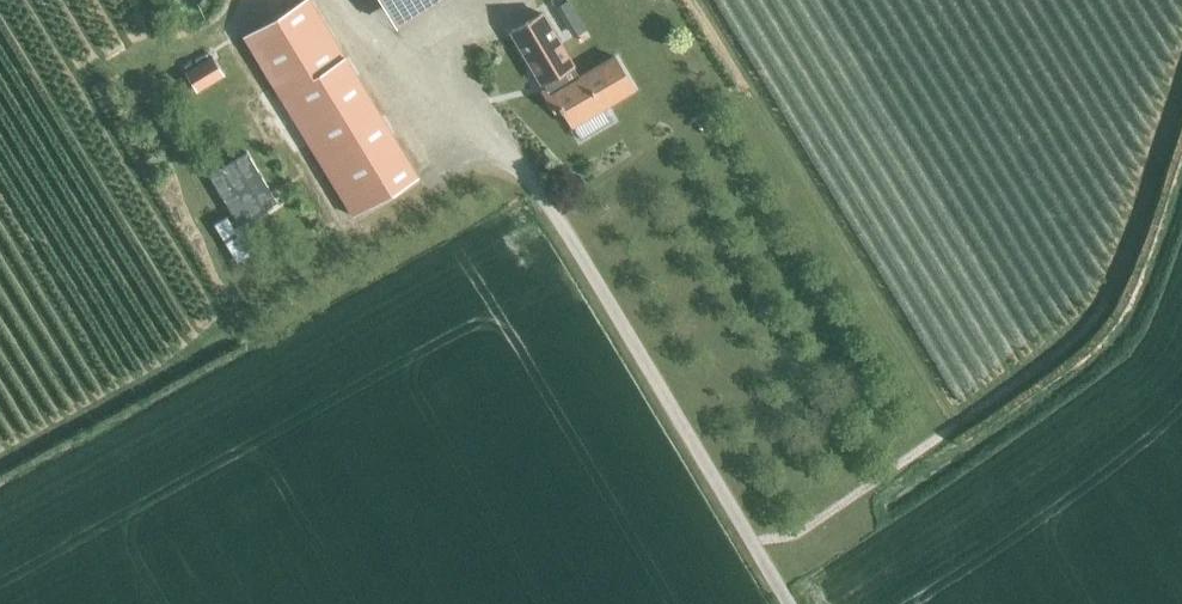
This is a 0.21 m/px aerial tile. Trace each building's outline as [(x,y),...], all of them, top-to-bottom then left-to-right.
[(419,177),(312,0),(308,0),(245,38),(353,217),(419,177)] [(388,11),(406,0),(382,0),(388,11)] [(587,30),(569,0),(557,8),(574,37),(587,30)] [(543,11),(513,29),(544,81),(547,79),(551,86),(544,90),(556,109),(560,107),(568,120),(578,138),(612,119),(605,107),(634,90),(616,59),(582,79),(543,11)] [(199,92),(225,76),(214,57),(187,73),(199,92)] [(248,153),(209,177),(231,213),(239,227),(278,204),(270,191),(248,153)]
